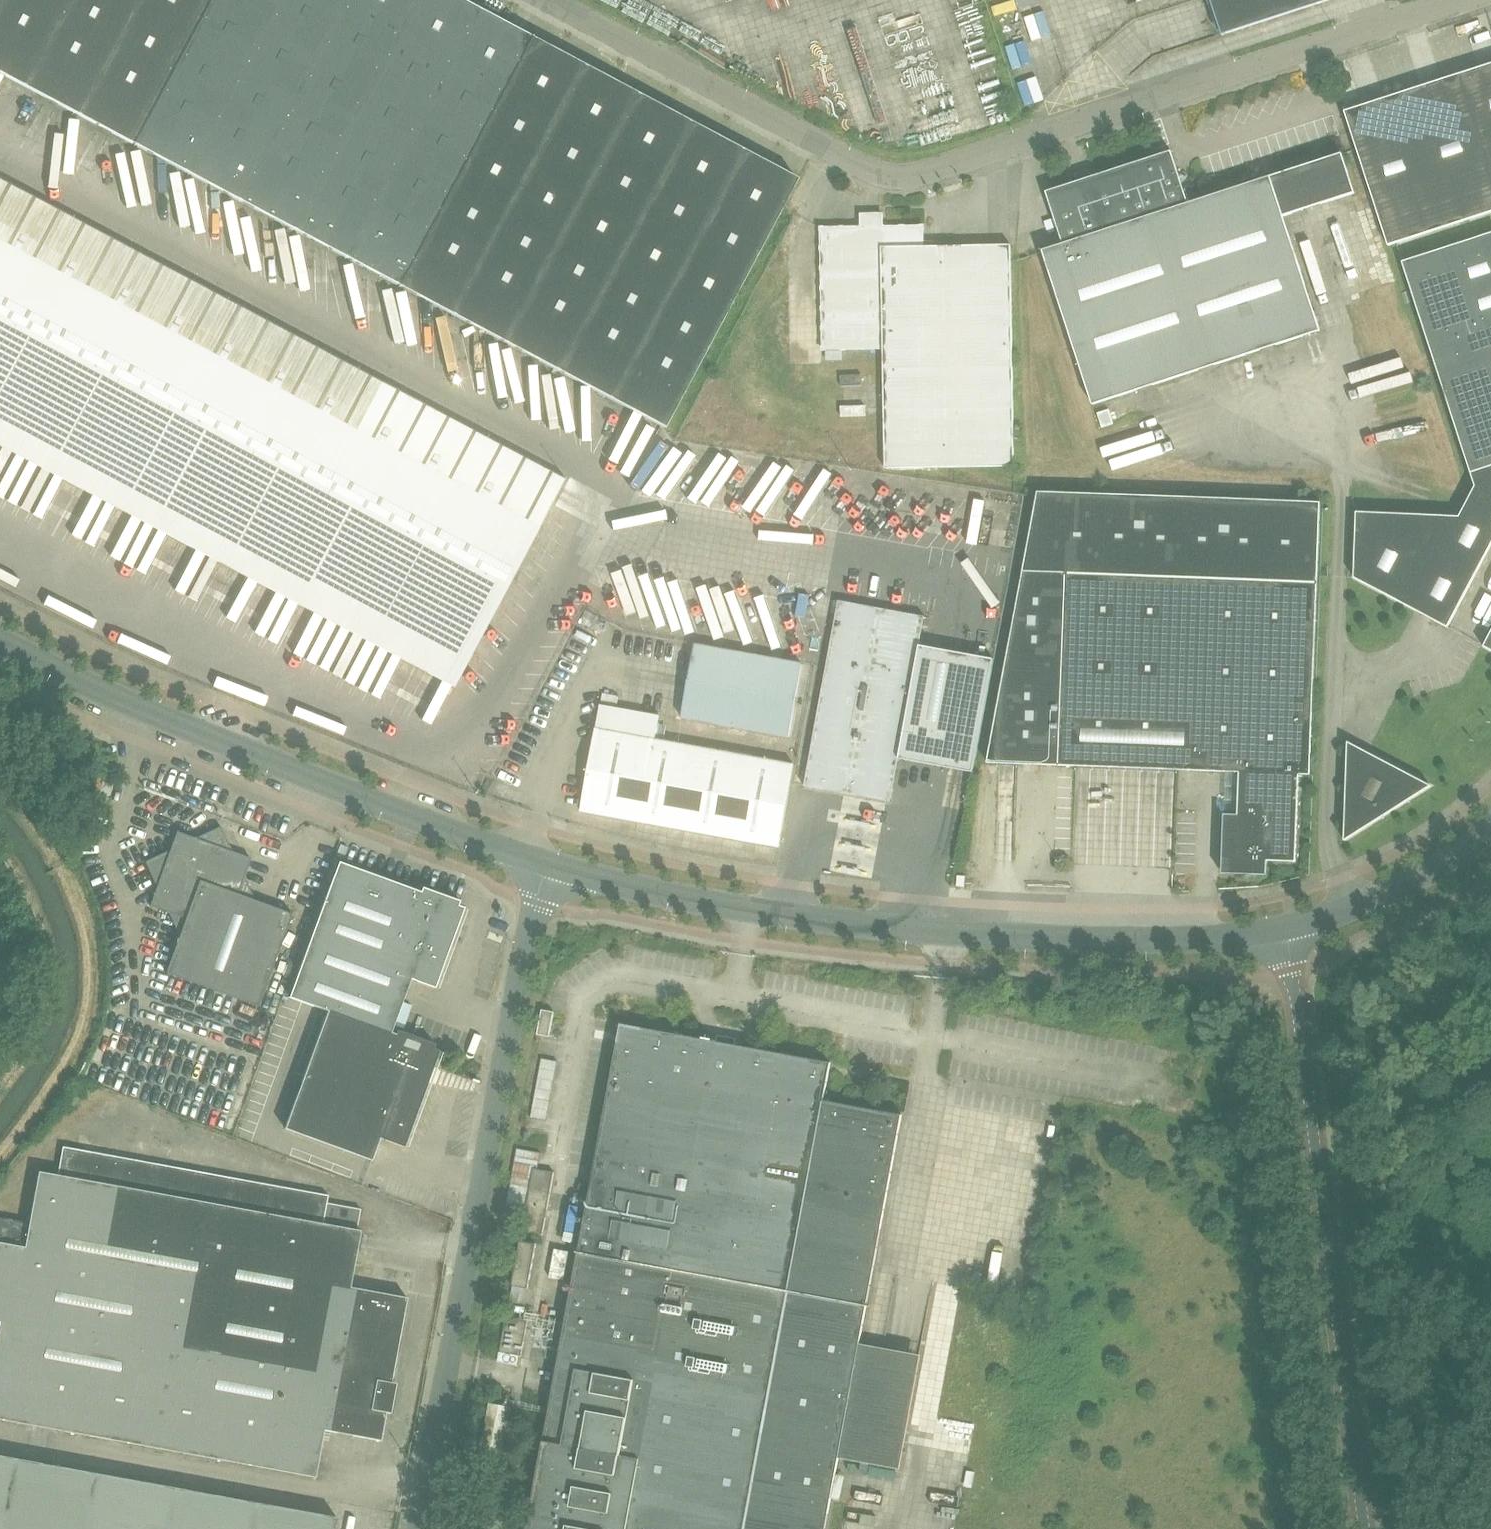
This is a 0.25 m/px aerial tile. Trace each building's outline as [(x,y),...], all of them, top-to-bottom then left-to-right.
[(528,355),(665,427),(709,343),(753,261),(781,207),(797,179),(707,131),(610,79),(461,0),(0,0),(0,73),(73,112),(160,158),(283,224),(353,261),(429,302),(528,355)] [(1222,34),(1327,0),(1211,0),(1222,34)] [(1441,80),(1345,111),(1357,149),(1388,246),(1397,243),(1490,212),(1490,64),(1441,80)] [(1191,202),(1172,151),(1089,178),(1088,174),(1082,175),(1078,177),(1080,181),(1047,192),(1063,243),(1043,250),(1093,404),(1146,387),(1238,358),(1320,330),(1283,216),(1354,193),(1341,153),(1191,202)] [(7,435),(86,476),(460,676),(564,479),(499,444),(411,398),(324,352),(240,307),(156,263),(0,179),(0,431),(7,435)] [(842,349),(884,348),(883,227),(882,214),(878,214),(868,214),(861,214),(862,227),(821,228),(822,286),(823,349),(826,349),(826,360),(842,359),(842,349)] [(1011,245),(1008,245),(988,245),(924,247),(924,226),(883,227),(884,348),(885,412),(886,468),(1014,466),(1011,261),(1011,245)] [(1402,262),(1410,286),(1474,485),(1459,516),(1356,512),(1354,577),(1412,608),(1447,627),(1490,545),(1490,233),(1402,262)] [(1133,404),(1106,410),(1110,426),(1136,421),(1133,404)] [(1296,861),(1299,774),(1313,774),(1318,574),(1320,502),(1038,492),(988,763),(1177,770),(1240,772),(1239,815),(1224,814),(1222,873),(1267,874),(1267,860),(1296,861)] [(804,786),(891,801),(899,758),(973,772),(994,659),(919,645),(925,616),(838,600),(804,786)] [(802,663),(695,643),(681,718),(789,737),(802,663)] [(779,847),(779,845),(794,764),(663,741),(665,730),(658,728),(660,715),(601,704),(581,811),(779,847)] [(1431,785),(1371,754),(1368,752),(1347,741),(1344,840),(1431,785)] [(167,972),(175,975),(258,1005),(291,914),(254,900),(243,877),(250,859),(232,852),(220,827),(195,838),(177,832),(170,850),(146,862),(158,887),(151,905),(169,912),(180,936),(167,972)] [(465,907),(462,906),(459,905),(460,901),(422,886),(420,891),(339,861),(289,997),(327,1011),(328,1010),(391,1033),(391,1032),(411,980),(435,988),(465,907)] [(404,1147),(433,1067),(440,1050),(434,1048),(435,1044),(397,1030),(395,1034),(391,1032),(391,1033),(328,1010),(327,1011),(284,1129),(372,1161),(380,1138),(404,1147)] [(544,1035),(549,1036),(554,1012),(548,1010),(543,1010),(538,1034),(544,1035)] [(811,1160),(830,1051),(624,1015),(611,1093),(602,1140),(632,1145),(650,1138),(654,1151),(668,1145),(670,1150),(681,1152),(692,1148),(695,1155),(717,1159),(729,1190),(728,1196),(748,1200),(751,1187),(761,1188),(765,1167),(784,1160),(787,1169),(811,1160)] [(549,1062),(544,1118),(557,1120),(562,1063),(549,1062)] [(324,1430),(381,1440),(407,1297),(350,1287),(361,1230),(357,1230),(360,1209),(327,1203),(328,1195),(62,1146),(57,1175),(39,1171),(29,1223),(0,1217),(0,1419),(315,1477),(324,1430)] [(554,1172),(538,1169),(541,1153),(517,1148),(511,1184),(530,1188),(522,1231),(542,1235),(546,1216),(554,1172)] [(512,1285),(528,1288),(536,1244),(520,1241),(512,1285)] [(521,1356),(528,1320),(506,1316),(498,1362),(522,1366),(524,1356),(521,1356)] [(500,1467),(511,1408),(498,1405),(490,1404),(479,1463),(500,1467)] [(52,1465),(0,1456),(0,1528),(334,1528),(336,1518),(52,1465)] [(498,1479),(497,1479),(489,1477),(486,1489),(495,1491),(498,1479)] [(495,1494),(494,1494),(486,1492),(483,1505),(492,1506),(495,1494)] [(492,1510),(491,1509),(483,1508),(481,1520),(490,1522),(492,1510)]
